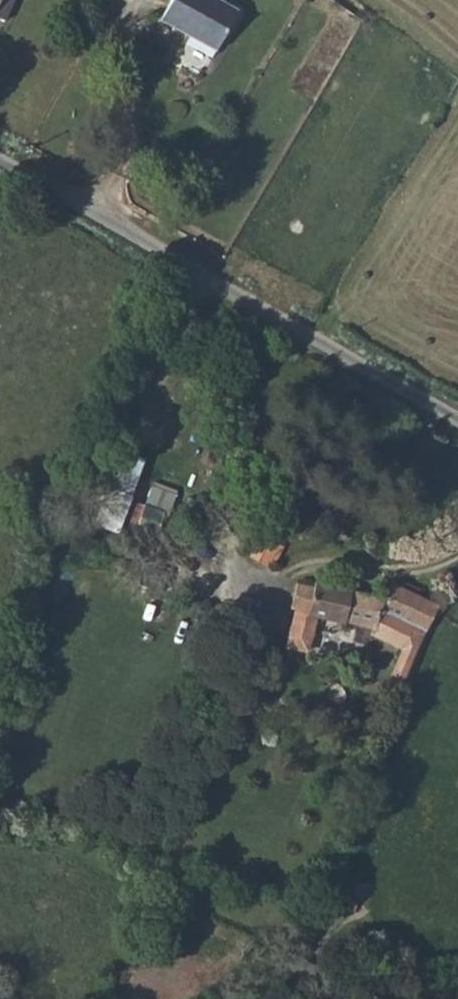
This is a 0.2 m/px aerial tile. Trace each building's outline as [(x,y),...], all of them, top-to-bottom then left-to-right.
[(5,21),(15,0),(0,0),(0,19),(5,21)] [(210,0),(169,0),(158,19),(214,50),(235,14),(210,0)] [(118,530),(129,493),(108,487),(97,524),(118,530)] [(162,509),(145,502),(137,523),(172,538),(180,516),(185,519),(193,500),(170,491),(162,509)] [(281,566),(288,552),(262,537),(254,553),(265,559),(266,557),(281,566)] [(313,586),(298,584),(295,597),(293,596),(289,606),(295,608),(290,634),(310,637),(314,617),(346,625),(347,621),(374,627),(373,632),(406,651),(402,659),(414,666),(427,636),(428,633),(440,607),(394,583),(385,598),(314,582),(313,586)] [(414,666),(402,659),(392,682),(405,687),(407,680),(414,666)]
